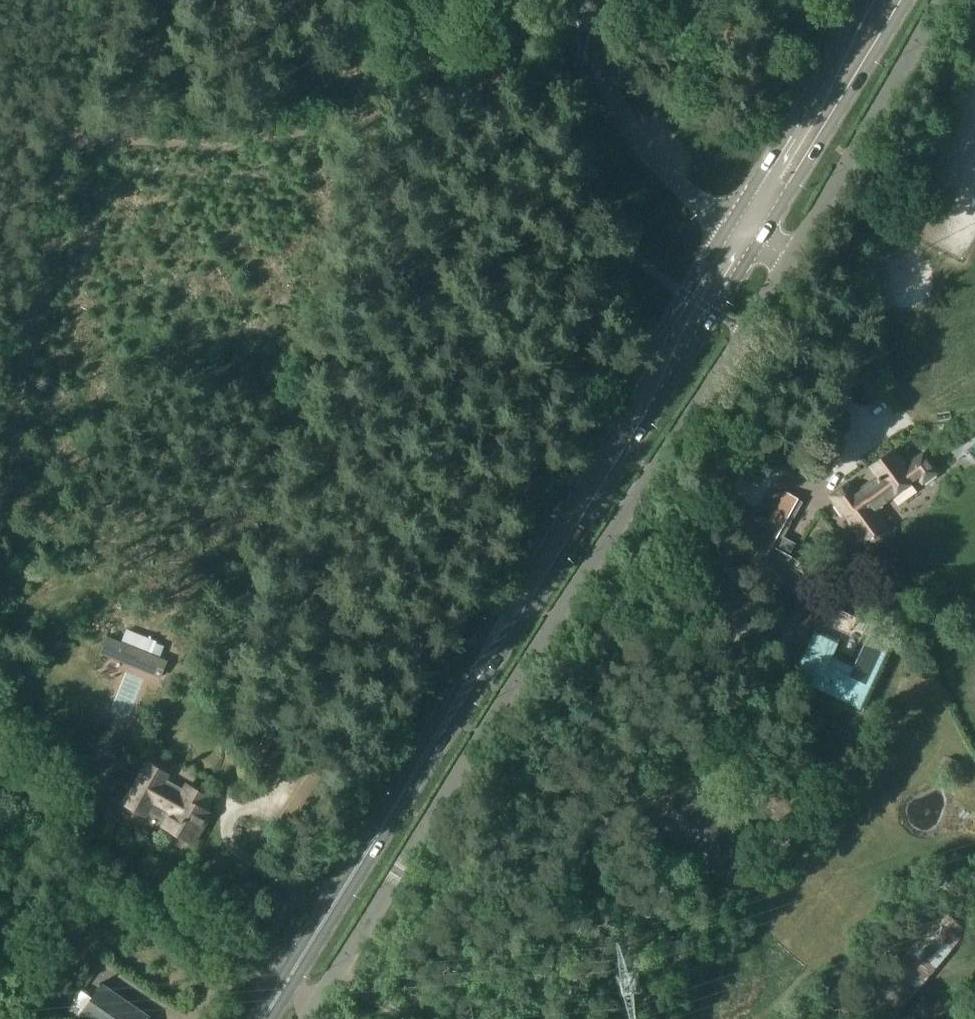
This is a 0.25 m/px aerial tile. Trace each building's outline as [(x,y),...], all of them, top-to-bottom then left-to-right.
[(852,479),(830,494),(837,504),(860,537),(870,550),(893,534),(883,521),(875,509),(918,479),(923,486),(939,474),(924,453),(904,467),(892,451),(871,466),(878,476),(860,489),(852,479)] [(782,500),(761,540),(773,545),(793,507),(798,498),(787,491),(782,500)] [(726,521),(712,547),(733,558),(746,532),(726,521)] [(752,570),(750,566),(725,568),(757,607),(774,593),(783,603),(793,595),(767,564),(766,556),(773,545),(761,540),(751,557),(751,566),(754,569),(752,570)] [(839,644),(815,633),(794,677),(861,709),(893,641),(871,631),(854,667),(833,657),(839,644)] [(169,660),(123,641),(116,659),(162,678),(169,660)] [(674,757),(632,805),(731,891),(745,875),(739,869),(767,837),(674,757)] [(152,813),(164,820),(162,825),(194,843),(212,812),(201,806),(207,794),(187,783),(184,789),(169,781),(172,775),(147,760),(122,804),(148,819),(152,813)] [(885,1018),(894,1018),(968,930),(934,902),(855,995),(885,1018)] [(74,983),(60,973),(49,988),(72,1004),(81,991),(72,985),(74,983)] [(80,1016),(85,1018),(150,1018),(152,1017),(103,983),(80,1016)]
